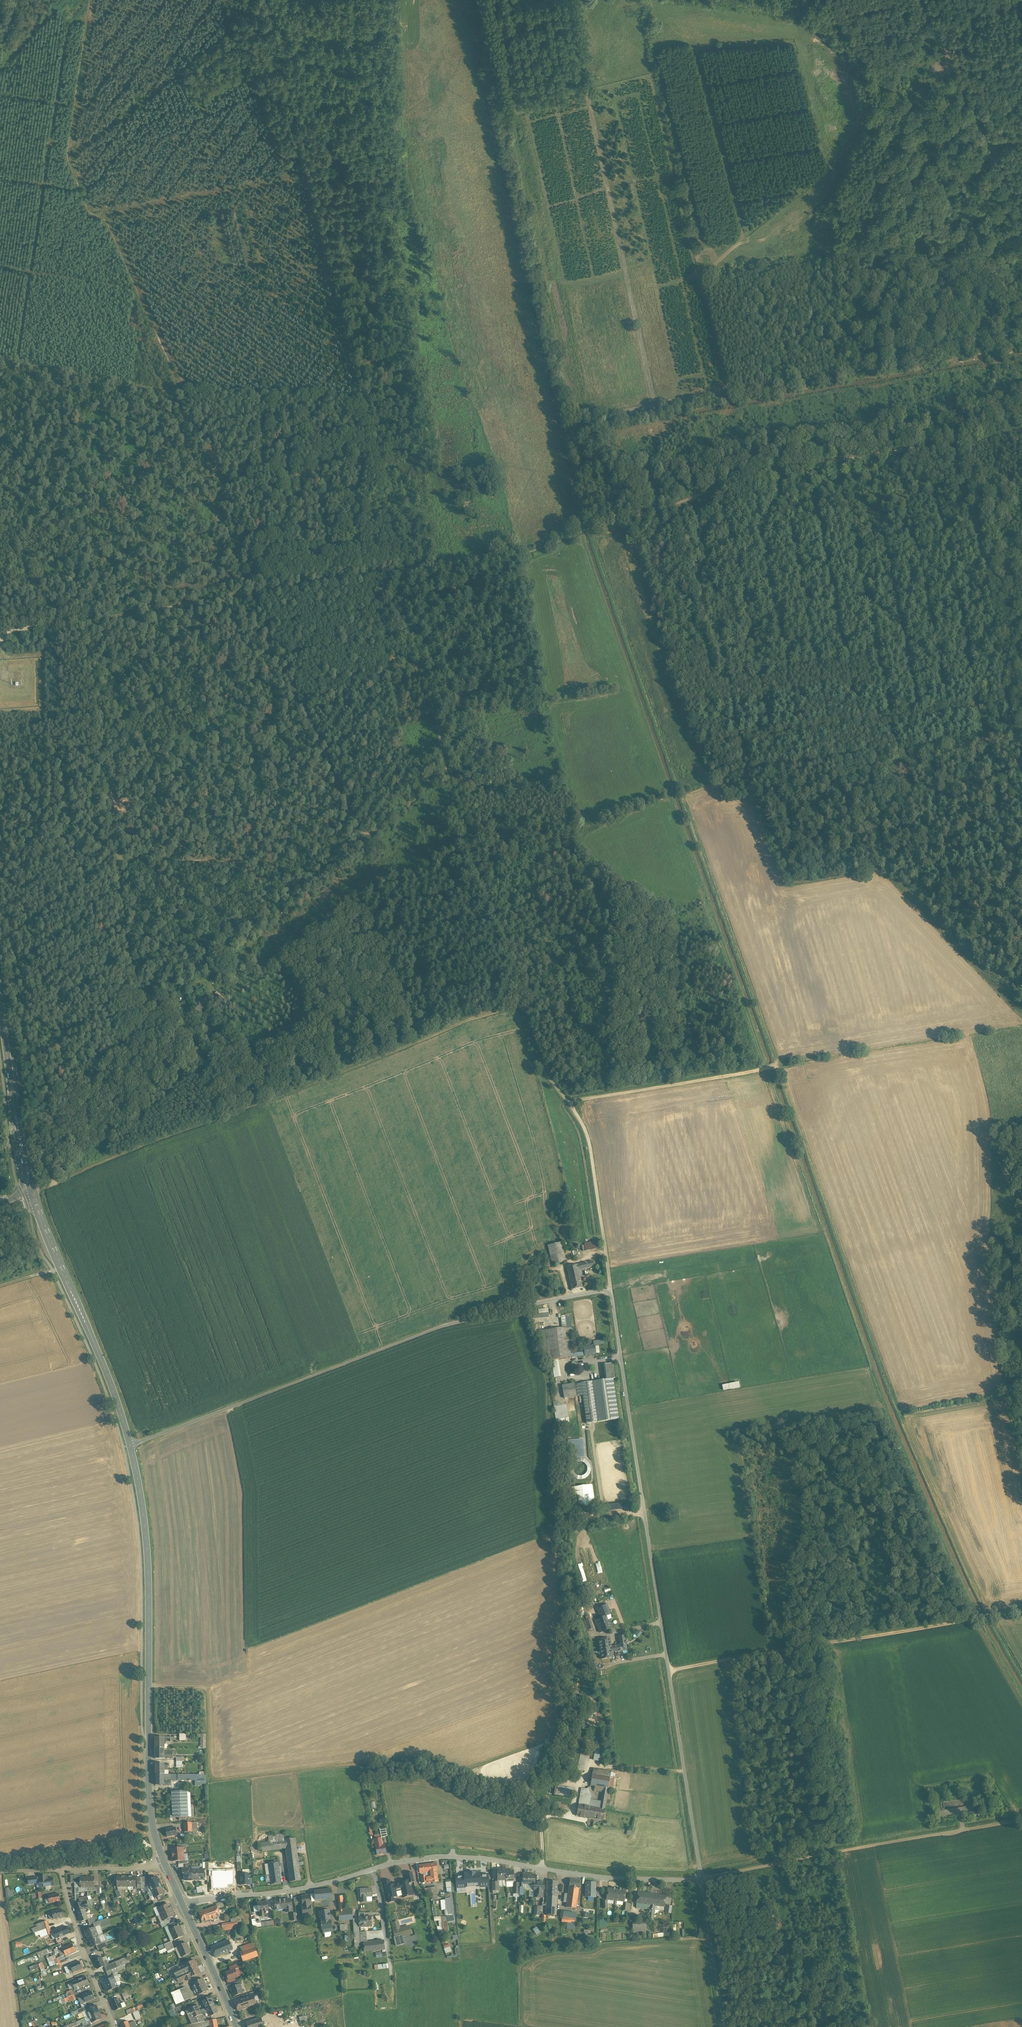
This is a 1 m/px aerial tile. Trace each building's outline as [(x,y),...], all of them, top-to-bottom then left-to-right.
[(206,986),(192,996),(195,1001),(200,997),(201,998),(207,993),(206,992),(209,990),(206,986)] [(195,1001),(192,996),(186,1000),(192,1008),(190,1009),(195,1017),(204,1010),(199,1003),(198,1004),(195,1001)] [(598,1241),(584,1244),(585,1246),(582,1246),(583,1251),(600,1248),(598,1241)] [(561,1242),(548,1245),(552,1265),(566,1262),(561,1242)] [(579,1248),(573,1250),(575,1259),(581,1258),(579,1248)] [(593,1261),(567,1267),(570,1279),(580,1277),(579,1270),(594,1267),(593,1261)] [(580,1277),(570,1279),(572,1290),(582,1287),(580,1277)] [(534,1318),(548,1317),(548,1309),(534,1309),(534,1318)] [(567,1327),(545,1330),(549,1360),(551,1360),(558,1359),(571,1358),(570,1351),(569,1346),(567,1327)] [(595,1346),(584,1347),(584,1350),(573,1351),(570,1351),(571,1357),(585,1355),(585,1356),(589,1355),(589,1356),(591,1356),(591,1355),(596,1354),(595,1346)] [(558,1359),(551,1360),(554,1377),(561,1376),(558,1359)] [(614,1369),(605,1370),(607,1379),(613,1379),(615,1378),(614,1369)] [(607,1379),(575,1384),(578,1396),(583,1395),(587,1424),(618,1419),(613,1379),(607,1379)] [(574,1384),(562,1386),(564,1398),(576,1396),(574,1384)] [(566,1405),(554,1407),(557,1429),(570,1427),(566,1405)] [(582,1439),(568,1440),(569,1458),(584,1457),(582,1439)] [(571,1473),(572,1475),(574,1478),(577,1479),(580,1479),(582,1479),(585,1478),(588,1476),(589,1474),(590,1471),(590,1468),(590,1466),(588,1463),(586,1461),(584,1460),(581,1459),(578,1459),(575,1460),(573,1462),(571,1464),(570,1467),(570,1470),(571,1473)] [(592,1484),(572,1487),(574,1506),(594,1504),(592,1484)] [(622,1502),(605,1503),(605,1510),(623,1509),(622,1502)] [(593,1597),(583,1600),(585,1606),(595,1602),(593,1597)] [(607,1605),(597,1609),(601,1618),(611,1614),(607,1605)] [(601,1618),(595,1620),(600,1632),(611,1628),(615,1626),(611,1614),(601,1618)] [(589,1616),(585,1617),(586,1620),(584,1621),(587,1630),(593,1628),(589,1616)] [(624,1636),(619,1637),(621,1645),(611,1646),(611,1648),(612,1651),(626,1649),(624,1636)] [(610,1638),(599,1640),(600,1650),(611,1648),(611,1646),(610,1638)] [(611,1648),(600,1650),(601,1659),(613,1657),(612,1651),(611,1648)] [(171,1737),(155,1737),(155,1748),(164,1748),(164,1745),(166,1745),(166,1742),(171,1742),(171,1737)] [(164,1748),(155,1748),(155,1759),(173,1759),(173,1758),(173,1751),(164,1751),(164,1748)] [(578,1769),(585,1771),(588,1755),(580,1754),(578,1769)] [(168,1764),(155,1764),(155,1774),(164,1774),(168,1774),(168,1764)] [(164,1774),(155,1774),(155,1785),(171,1785),(171,1780),(171,1774),(168,1774),(164,1774)] [(206,1775),(181,1774),(181,1779),(195,1780),(195,1786),(206,1786),(206,1775)] [(610,1777),(592,1774),(591,1786),(595,1786),(608,1788),(610,1777)] [(573,1789),(555,1786),(554,1795),(572,1797),(573,1789)] [(608,1788),(595,1786),(594,1790),(602,1791),(600,1808),(605,1809),(606,1799),(608,1788)] [(588,1789),(582,1788),(579,1805),(585,1806),(588,1789)] [(190,1791),(172,1792),(173,1816),(170,1816),(170,1818),(179,1818),(179,1820),(181,1820),(181,1817),(191,1817),(191,1808),(190,1791)] [(585,1806),(579,1805),(577,1816),(594,1818),(596,1808),(589,1807),(585,1806)] [(600,1808),(596,1808),(594,1818),(603,1820),(605,1809),(600,1808)] [(192,1822),(184,1823),(184,1832),(192,1832),(192,1822)] [(176,1827),(165,1829),(167,1837),(177,1835),(176,1827)] [(286,1839),(284,1840),(285,1846),(290,1882),(301,1880),(295,1838),(286,1839)] [(381,1838),(374,1839),(376,1847),(382,1845),(381,1838)] [(269,1842),(258,1843),(259,1850),(285,1846),(284,1840),(269,1842)] [(376,1847),(375,1847),(377,1854),(386,1852),(385,1845),(382,1845),(376,1847)] [(278,1862),(268,1863),(270,1874),(280,1873),(279,1866),(278,1862)] [(436,1863),(430,1864),(431,1871),(425,1872),(426,1875),(421,1876),(422,1883),(427,1882),(427,1883),(438,1881),(436,1870),(437,1870),(436,1863)] [(425,1872),(431,1871),(430,1864),(420,1865),(420,1872),(425,1872)] [(462,1864),(452,1864),(453,1876),(458,1875),(458,1876),(463,1876),(462,1864)] [(489,1866),(471,1866),(472,1882),(484,1882),(489,1881),(489,1866)] [(192,1870),(192,1869),(182,1869),(183,1875),(185,1874),(185,1880),(192,1879),(192,1870)] [(249,1877),(249,1869),(242,1869),(242,1873),(238,1873),(239,1885),(252,1884),(252,1877),(249,1877)] [(505,1869),(497,1869),(497,1879),(506,1879),(506,1871),(505,1869)] [(192,1870),(192,1879),(204,1879),(204,1870),(192,1870)] [(514,1871),(506,1871),(506,1879),(506,1881),(514,1881),(514,1871)] [(407,1880),(408,1883),(414,1881),(412,1872),(405,1873),(407,1880)] [(280,1873),(270,1874),(271,1884),(281,1883),(280,1873)] [(535,1875),(523,1874),(523,1883),(523,1888),(534,1889),(534,1884),(535,1884),(535,1881),(535,1875)] [(87,1891),(87,1877),(80,1877),(80,1876),(77,1876),(77,1875),(76,1875),(76,1877),(71,1877),(71,1875),(70,1875),(71,1883),(80,1883),(80,1887),(79,1887),(79,1891),(87,1891)] [(458,1875),(453,1876),(454,1885),(464,1884),(463,1876),(458,1876),(458,1875)] [(54,1885),(53,1878),(48,1878),(46,1877),(46,1876),(40,1876),(40,1877),(40,1881),(41,1887),(46,1887),(51,1886),(54,1885)] [(128,1876),(117,1877),(117,1881),(117,1887),(128,1887),(128,1876)] [(136,1876),(128,1876),(128,1887),(136,1886),(136,1876)] [(161,1887),(157,1876),(147,1881),(152,1891),(161,1887)] [(392,1887),(391,1884),(390,1879),(383,1881),(385,1889),(386,1888),(392,1887)] [(580,1880),(570,1879),(569,1887),(579,1888),(580,1880)] [(386,1891),(389,1902),(394,1901),(393,1898),(397,1897),(396,1891),(401,1890),(404,1898),(414,1895),(412,1886),(409,1887),(408,1883),(407,1880),(403,1881),(399,1882),(400,1883),(394,1884),(391,1884),(392,1887),(386,1888),(387,1891),(386,1891)] [(544,1882),(535,1881),(535,1884),(534,1884),(534,1889),(534,1891),(535,1891),(535,1896),(543,1897),(543,1891),(544,1882)] [(558,1882),(548,1881),(547,1896),(557,1896),(558,1882)] [(594,1882),(588,1882),(588,1884),(586,1884),(586,1893),(588,1893),(588,1897),(594,1897),(594,1895),(596,1896),(596,1887),(594,1887),(594,1882)] [(430,1892),(431,1900),(438,1898),(436,1886),(425,1888),(426,1893),(430,1892)] [(161,1887),(152,1891),(155,1898),(164,1894),(161,1887)] [(579,1888),(569,1887),(568,1894),(567,1901),(566,1907),(576,1908),(579,1888)] [(331,1888),(314,1890),(315,1901),(332,1899),(331,1888)] [(371,1888),(360,1889),(361,1902),(366,1902),(366,1897),(372,1896),(371,1888)] [(484,1888),(478,1888),(478,1890),(471,1889),(470,1896),(489,1897),(489,1894),(484,1894),(485,1888),(484,1888)] [(617,1890),(608,1889),(607,1899),(615,1900),(617,1890)] [(625,1891),(617,1890),(615,1900),(624,1901),(625,1891)] [(666,1896),(638,1892),(636,1907),(637,1908),(649,1909),(648,1920),(654,1920),(654,1916),(655,1909),(655,1905),(664,1906),(665,1907),(666,1896)] [(59,1894),(48,1896),(50,1903),(60,1901),(59,1894)] [(309,1896),(306,1896),(306,1895),(301,1896),(302,1902),(303,1906),(302,1906),(303,1915),(312,1914),(310,1904),(309,1896)] [(557,1896),(547,1896),(547,1904),(557,1905),(557,1896)] [(290,1898),(274,1900),(275,1909),(286,1908),(287,1912),(292,1911),(290,1898)] [(80,1903),(75,1905),(77,1912),(84,1909),(89,1908),(86,1901),(80,1903)] [(267,1901),(257,1903),(258,1911),(260,1911),(260,1916),(265,1916),(265,1915),(268,1915),(268,1910),(267,1901)] [(224,1903),(206,1909),(208,1915),(211,1914),(212,1919),(227,1913),(224,1903)] [(169,1904),(158,1909),(161,1914),(171,1910),(169,1904)] [(557,1905),(547,1904),(546,1914),(556,1915),(557,1905)] [(62,1909),(51,1912),(52,1912),(53,1918),(54,1919),(64,1916),(62,1909)] [(84,1909),(77,1912),(81,1922),(88,1919),(84,1909)] [(206,1909),(199,1912),(202,1922),(212,1919),(211,1914),(208,1915),(206,1909)] [(171,1910),(161,1914),(163,1920),(174,1915),(171,1910)] [(329,1910),(319,1911),(321,1922),(331,1920),(329,1910)] [(339,1911),(338,1911),(339,1921),(353,1919),(352,1910),(346,1910),(339,1911)] [(562,1921),(575,1922),(576,1912),(563,1910),(562,1921)] [(365,1917),(359,1917),(360,1927),(372,1926),(371,1916),(365,1917)] [(331,1920),(321,1922),(322,1930),(323,1930),(324,1933),(332,1932),(331,1929),(332,1928),(331,1920)] [(222,1925),(223,1930),(239,1928),(238,1922),(237,1921),(231,1922),(222,1924),(222,1925)] [(392,1923),(396,1936),(403,1935),(403,1936),(409,1934),(408,1928),(400,1930),(398,1922),(392,1923)] [(170,1929),(170,1930),(174,1940),(183,1936),(179,1925),(178,1926),(170,1929)] [(66,1926),(57,1930),(53,1932),(57,1942),(63,1939),(61,1936),(69,1933),(66,1926)] [(95,1927),(85,1931),(88,1940),(98,1936),(95,1927)] [(98,1936),(88,1940),(91,1947),(96,1945),(101,1943),(101,1942),(98,1936)] [(228,1940),(219,1944),(223,1953),(232,1949),(228,1940)] [(384,1940),(375,1941),(376,1950),(385,1950),(384,1940)] [(101,1942),(101,1943),(96,1945),(98,1950),(107,1946),(104,1941),(101,1942)] [(367,1942),(363,1942),(363,1946),(364,1952),(376,1950),(375,1941),(367,1942)] [(186,1943),(177,1947),(182,1957),(191,1953),(189,1948),(188,1949),(186,1943)] [(253,1943),(240,1947),(242,1951),(255,1947),(253,1943)] [(72,1944),(63,1948),(63,1950),(62,1950),(62,1952),(64,1952),(65,1955),(75,1951),(72,1944)] [(219,1944),(211,1947),(215,1957),(223,1953),(219,1944)] [(242,1951),(240,1952),(241,1956),(243,1962),(258,1956),(255,1947),(242,1951)] [(101,1957),(94,1960),(98,1969),(104,1966),(109,1964),(106,1956),(102,1958),(101,1957)] [(121,1959),(109,1964),(110,1964),(112,1970),(122,1966),(123,1965),(121,1959)] [(184,1965),(187,1971),(197,1966),(194,1960),(184,1965)] [(73,1973),(83,1969),(80,1961),(70,1965),(73,1973)] [(176,1976),(187,1971),(184,1965),(179,1967),(173,1970),(176,1976)] [(197,1966),(187,1971),(190,1978),(200,1973),(197,1966)] [(231,1971),(226,1973),(229,1980),(241,1975),(238,1968),(231,1971)] [(191,1979),(190,1978),(187,1971),(176,1976),(179,1982),(186,1979),(187,1981),(191,1979)] [(86,1976),(72,1982),(75,1989),(77,1990),(79,1989),(79,1988),(89,1984),(86,1976)] [(203,1978),(193,1983),(198,1995),(208,1991),(203,1978)] [(110,1979),(103,1982),(107,1991),(114,1988),(117,1987),(114,1980),(111,1981),(110,1979)] [(233,1986),(231,1987),(234,1996),(243,1993),(240,1985),(240,1984),(233,1986)] [(190,1998),(185,1987),(179,1989),(184,2001),(190,1998)] [(131,1993),(132,1992),(131,1989),(123,1993),(126,2000),(133,1998),(131,1993)] [(184,2001),(179,1989),(171,1993),(176,2005),(184,2001)] [(92,1991),(82,1995),(85,2002),(95,1998),(92,1991)] [(253,1995),(235,2001),(238,2010),(256,2004),(253,1995)] [(211,1996),(202,2000),(204,2005),(205,2005),(206,2008),(214,2005),(213,2001),(211,1996)] [(118,1998),(111,2001),(115,2011),(122,2008),(118,1998)] [(96,2005),(87,2009),(87,2010),(86,2011),(82,2012),(85,2018),(99,2012),(96,2005)] [(197,2005),(186,2010),(187,2014),(191,2013),(191,2014),(199,2010),(200,2010),(197,2005)] [(214,2005),(206,2008),(208,2013),(210,2017),(219,2013),(217,2008),(216,2008),(214,2005)] [(176,2012),(183,2009),(182,2006),(170,2010),(172,2016),(177,2014),(176,2012)] [(199,2010),(191,2014),(191,2015),(188,2016),(192,2024),(200,2022),(204,2021),(201,2015),(199,2010)] [(99,2012),(85,2018),(87,2024),(91,2023),(92,2022),(92,2023),(102,2019),(99,2012)] [(246,2022),(247,2026),(264,2026),(261,2018),(246,2022)]
